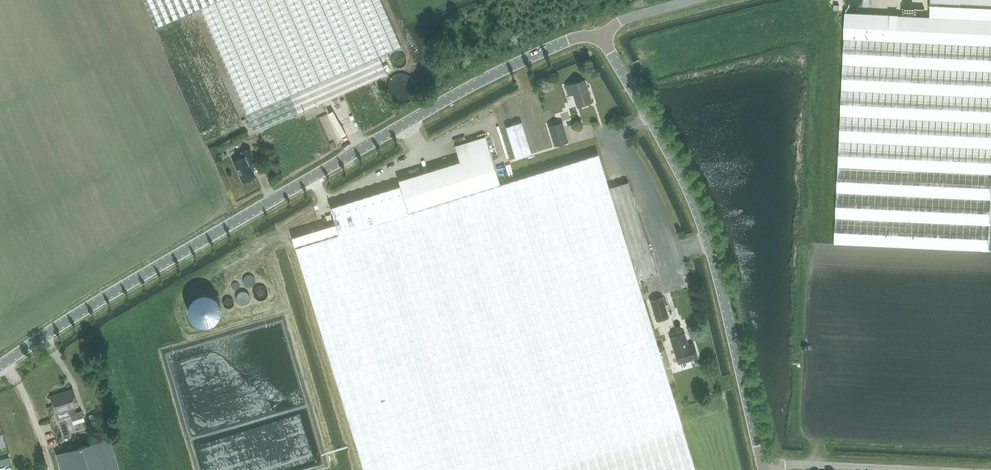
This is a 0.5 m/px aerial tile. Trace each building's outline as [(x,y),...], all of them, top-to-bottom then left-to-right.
[(158,27),(201,8),(255,131),(298,112),(388,74),(381,57),(403,48),(382,0),(146,0),(158,27)] [(933,17),(845,13),(834,243),(990,250),(990,0),(934,0),(933,17)] [(415,86),(415,83),(414,80),(412,77),(410,76),(406,73),(403,73),(400,73),(396,74),(393,76),(392,77),(389,81),(389,84),(388,86),(389,88),(390,91),(391,93),(393,96),(396,98),(397,98),(399,99),(402,99),(404,99),(407,98),(411,96),(412,94),(414,91),(415,89),(415,86)] [(566,86),(569,95),(572,94),(577,106),(591,101),(584,80),(566,86)] [(568,141),(562,122),(547,127),(553,146),(568,141)] [(296,249),(365,469),(697,469),(683,426),(637,279),(657,272),(628,181),(608,187),(598,155),(501,185),(485,136),(454,146),(459,162),(398,181),(400,186),(330,208),(338,236),(296,249)] [(250,165),(256,162),(250,148),(240,153),(243,159),(235,162),(244,182),(255,177),(250,165)] [(649,301),(656,322),(669,318),(662,297),(649,301)] [(670,337),(678,363),(698,357),(693,343),(688,345),(684,333),(670,337)] [(75,408),(79,407),(74,391),(52,398),(57,414),(69,410),(73,421),(84,418),(82,412),(77,414),(75,408)] [(62,469),(120,469),(110,438),(57,454),(62,469)] [(0,460),(0,466),(11,463),(9,457),(0,460)]
